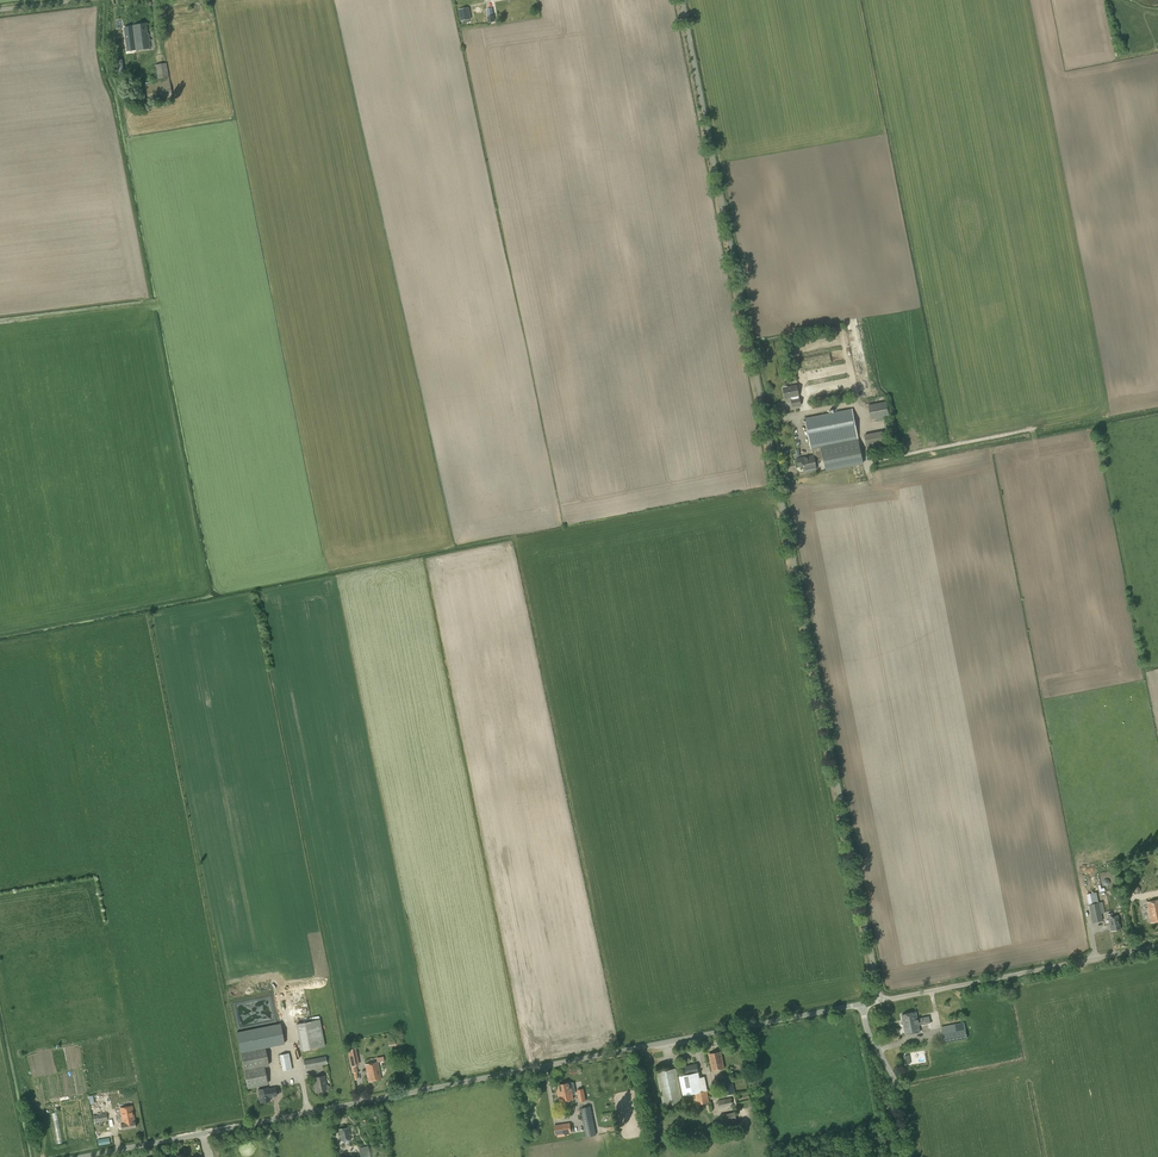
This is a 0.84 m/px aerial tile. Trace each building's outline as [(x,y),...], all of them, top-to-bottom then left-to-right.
[(461,21),(471,19),(469,8),(458,10),(461,21)] [(137,25),(140,50),(150,48),(148,34),(147,34),(146,24),(137,25)] [(126,52),(136,51),(134,35),(135,35),(134,26),(132,26),(132,28),(123,29),(124,33),(127,33),(128,45),(125,45),(126,52)] [(112,60),(113,69),(123,68),(122,59),(112,60)] [(155,65),(158,82),(145,84),(149,103),(172,99),(165,63),(155,65)] [(799,395),(797,385),(788,387),(787,386),(784,386),(784,388),(783,388),(785,398),(792,397),(793,400),(792,400),(793,406),(801,405),(800,399),(799,399),(799,395)] [(871,420),(889,416),(886,401),(868,405),(871,420)] [(802,463),(815,461),(819,460),(823,460),(820,447),(821,447),(826,471),(863,464),(858,440),(852,409),(805,418),(811,449),(812,449),(813,455),(804,457),(804,458),(797,459),(799,467),(803,466),(802,463)] [(867,450),(889,446),(886,431),(865,435),(867,450)] [(804,471),(816,469),(816,465),(819,464),(819,460),(815,461),(802,463),(803,466),(804,471)] [(1092,904),(1088,905),(1092,923),(1103,921),(1096,892),(1090,893),(1092,904)] [(1157,921),(1157,900),(1147,903),(1151,922),(1157,921)] [(1113,917),(1112,913),(1107,914),(1108,918),(1109,918),(1110,922),(1109,922),(1110,927),(1111,927),(1112,931),(1121,929),(1118,916),(1113,917)] [(273,996),(239,1002),(239,1005),(270,1000),(271,1010),(275,1009),(273,996)] [(918,1025),(930,1023),(931,1030),(937,1028),(935,1015),(917,1019),(916,1012),(902,1015),(904,1027),(911,1026),(911,1027),(915,1026),(914,1022),(917,1021),(918,1025)] [(301,1051),(325,1046),(320,1019),(296,1024),(301,1051)] [(920,1032),(918,1025),(917,1021),(914,1022),(915,1026),(911,1027),(911,1026),(904,1027),(906,1035),(920,1032)] [(946,1048),(968,1044),(964,1022),(941,1026),(946,1048)] [(353,1049),(352,1045),(347,1046),(348,1050),(347,1050),(350,1066),(359,1064),(356,1048),(353,1049)] [(713,1070),(724,1068),(721,1051),(709,1054),(713,1070)] [(283,1071),(291,1069),(288,1053),(279,1055),(283,1071)] [(369,1081),(381,1079),(377,1062),(366,1064),(369,1081)] [(703,1092),(697,1064),(683,1067),(685,1075),(679,1076),(683,1096),(695,1094),(697,1105),(702,1104),(709,1103),(707,1091),(703,1092)] [(268,1084),(265,1067),(244,1071),(247,1083),(248,1088),(268,1084)] [(664,1108),(683,1104),(676,1068),(657,1072),(664,1108)] [(326,1084),(324,1076),(313,1078),(315,1083),(317,1092),(326,1090),(329,1088),(328,1085),(326,1084)] [(725,1095),(735,1093),(732,1079),(722,1081),(725,1095)] [(576,1094),(573,1082),(571,1083),(570,1082),(558,1084),(559,1089),(557,1090),(559,1102),(574,1099),(573,1094),(576,1094)] [(270,1101),(269,1097),(277,1096),(275,1087),(268,1089),(267,1087),(258,1089),(260,1098),(261,1102),(270,1101)] [(579,1102),(586,1101),(583,1088),(577,1090),(579,1102)] [(719,1107),(732,1104),(730,1098),(718,1100),(719,1107)] [(104,1106),(97,1107),(97,1102),(92,1103),(93,1114),(105,1113),(104,1106)] [(586,1137),(596,1135),(590,1105),(580,1107),(586,1137)] [(135,1121),(132,1106),(120,1108),(123,1124),(121,1124),(122,1129),(136,1127),(135,1121)] [(53,1112),(58,1137),(62,1136),(57,1111),(53,1112)] [(724,1129),(737,1127),(735,1112),(721,1114),(724,1129)] [(99,1122),(108,1120),(106,1113),(93,1116),(94,1121),(98,1120),(99,1122)] [(555,1135),(571,1133),(570,1123),(554,1125),(555,1135)] [(341,1141),(351,1139),(350,1134),(349,1134),(348,1128),(339,1129),(340,1136),(341,1141)] [(368,1146),(359,1148),(361,1156),(371,1156),(368,1146)]
